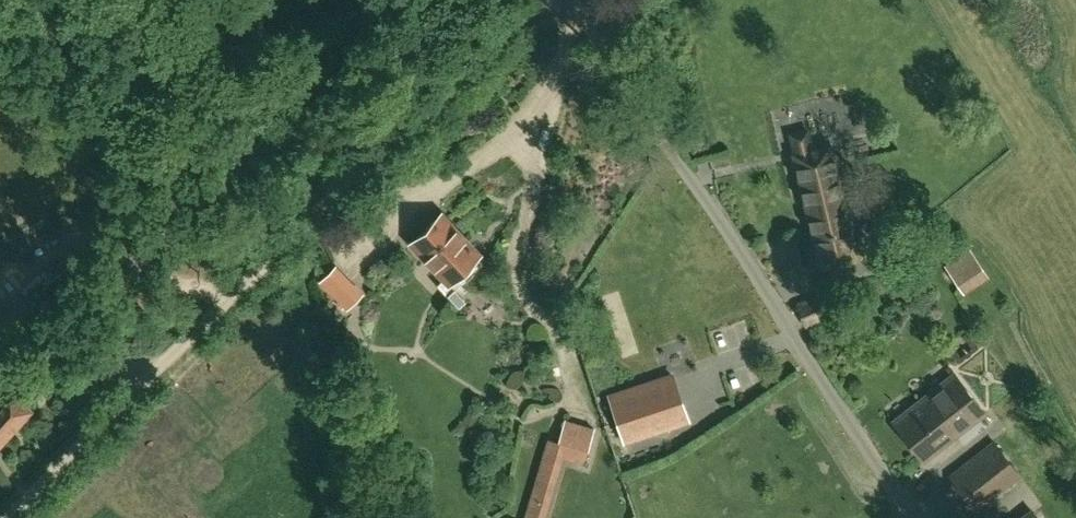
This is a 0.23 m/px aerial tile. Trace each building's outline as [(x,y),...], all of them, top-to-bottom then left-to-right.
[(852,245),(828,143),(794,151),(821,266),(862,256),(859,243),(852,245)] [(457,291),(484,264),(476,255),(479,252),(442,213),(411,242),(445,277),(437,285),(451,300),(459,310),(467,302),(457,291)] [(944,263),(963,293),(988,277),(969,247),(944,263)] [(39,320),(49,311),(90,273),(75,257),(24,303),(39,320)] [(335,303),(344,313),(364,292),(355,282),(335,303)] [(823,296),(798,306),(805,325),(831,315),(823,296)] [(0,317),(0,359),(40,325),(18,300),(0,317)] [(672,375),(610,395),(625,441),(687,421),(672,375)] [(984,414),(953,376),(894,422),(924,461),(984,414)] [(32,409),(9,389),(0,399),(0,446),(32,409)] [(573,415),(563,414),(560,437),(570,438),(573,415)] [(553,437),(533,517),(556,517),(571,457),(596,463),(606,423),(576,416),(570,441),(553,437)] [(994,441),(951,475),(978,510),(1021,476),(994,441)]
